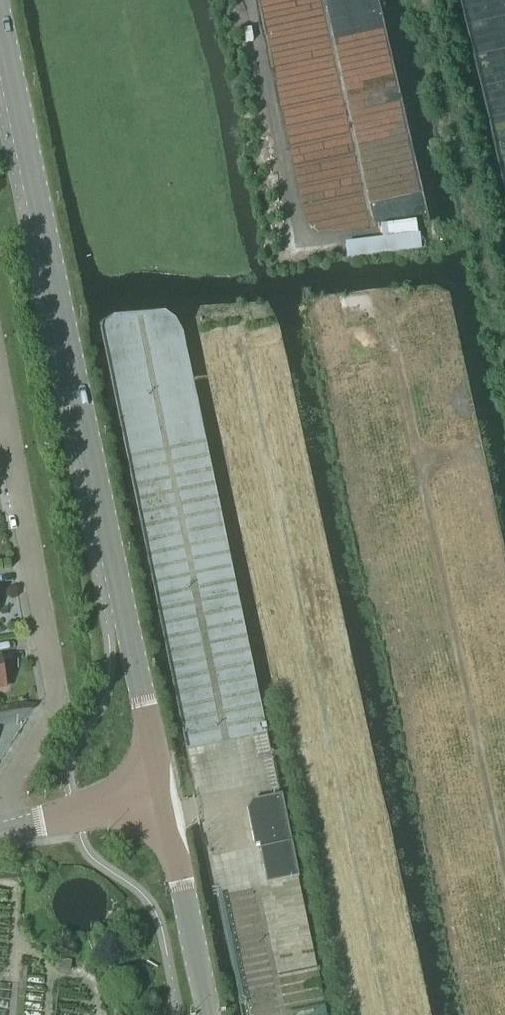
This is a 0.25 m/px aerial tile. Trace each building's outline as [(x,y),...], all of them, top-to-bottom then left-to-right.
[(383,240),(345,244),(347,260),(422,251),(420,235),(418,235),(416,222),(381,226),(383,240)] [(255,821),(250,822),(256,849),(260,848),(268,887),(299,880),(300,880),(283,797),(263,802),(264,807),(259,807),(257,809),(255,811),(254,814),(255,821)] [(82,952),(83,958),(89,960),(94,957),(93,950),(87,948),(82,952)] [(60,962),(58,970),(68,972),(69,964),(60,962)]
